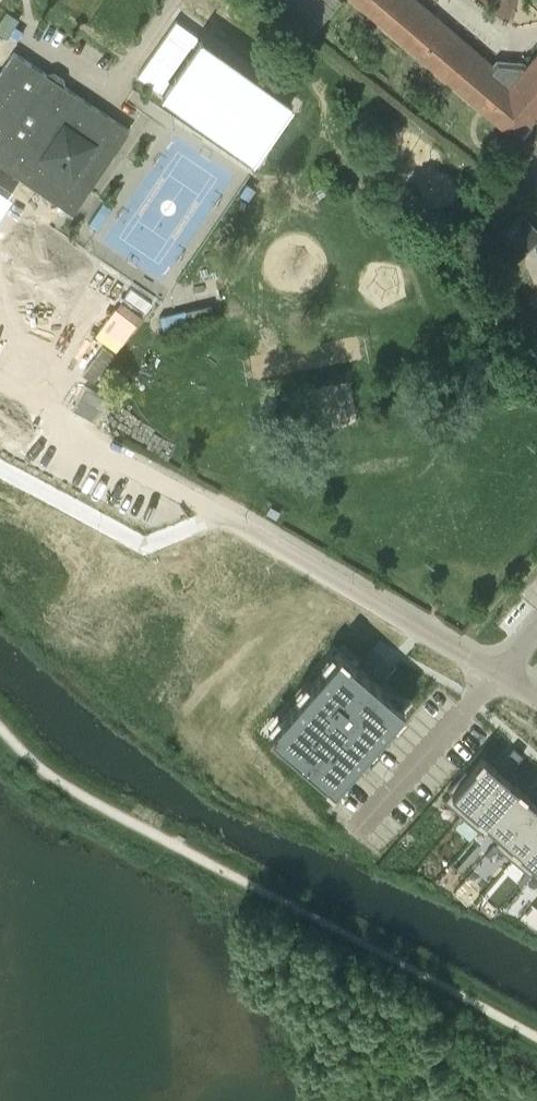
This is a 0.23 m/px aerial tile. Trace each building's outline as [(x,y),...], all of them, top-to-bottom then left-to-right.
[(536,119),(536,52),(526,64),(524,62),(497,60),(493,64),(417,0),(352,0),(485,113),(486,112),(516,138),(534,116),(536,119)] [(150,55),(137,74),(158,89),(159,88),(163,90),(162,91),(252,155),(291,100),(200,37),(200,38),(196,35),(197,34),(176,19),(150,55)] [(122,127),(12,52),(0,70),(0,166),(70,214),(127,131),(122,127)] [(0,179),(0,199),(9,186),(0,179)] [(518,211),(496,233),(519,255),(531,243),(536,249),(536,230),(518,211)] [(513,747),(506,755),(510,759),(507,763),(511,767),(521,755),(513,747)] [(506,755),(495,768),(499,771),(504,775),(511,767),(507,763),(510,759),(506,755)] [(482,756),(450,792),(468,807),(499,771),(495,768),(482,756)] [(499,771),(468,807),(485,822),(516,786),(504,775),(499,771)] [(516,786),(485,822),(501,836),(533,800),(529,797),(516,786)] [(529,797),(533,800),(536,804),(536,788),(529,797)] [(501,836),(518,851),(536,830),(536,804),(533,800),(501,836)] [(518,851),(535,866),(536,863),(536,830),(518,851)]
